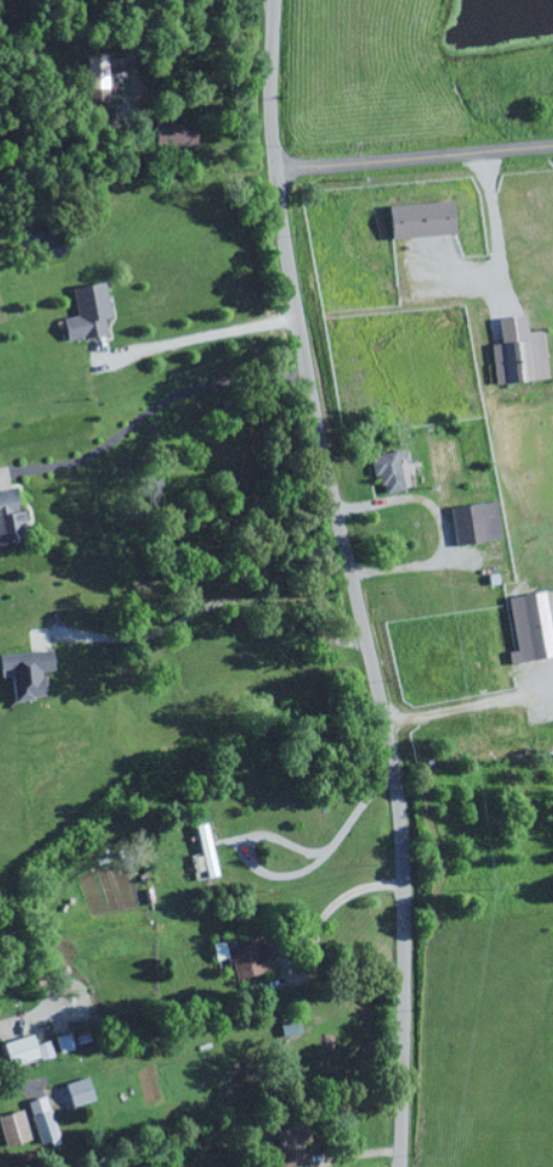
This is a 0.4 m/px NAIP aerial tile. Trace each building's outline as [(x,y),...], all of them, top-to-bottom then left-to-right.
[(86,58),(87,93),(92,92),(93,109),(107,108),(105,57),(86,58)] [(154,125),(155,148),(193,147),(192,124),(154,125)] [(386,206),(387,238),(451,236),(450,203),(386,206)] [(110,319),(104,283),(70,288),(75,317),(60,320),(64,343),(106,337),(103,320),(110,319)] [(547,378),(540,331),(525,334),(523,317),(496,320),(499,345),(489,346),(495,385),(547,378)] [(377,496),(402,492),(398,461),(402,460),(401,452),(372,456),(377,496)] [(19,543),(17,529),(26,528),(24,512),(12,513),(9,492),(0,493),(0,545),(19,543)] [(448,509),(454,547),(500,540),(494,502),(448,509)] [(552,658),(542,593),(505,599),(514,652),(507,653),(509,665),(552,658)] [(10,701),(40,700),(39,673),(50,672),(50,653),(0,655),(0,671),(9,671),(10,701)] [(218,877),(205,824),(194,827),(207,879),(218,877)] [(233,978),(263,974),(258,942),(239,945),(239,941),(226,943),(210,945),(212,962),(230,959),(233,978)] [(55,1039),(60,1055),(74,1051),(68,1034),(55,1039)] [(1,1045),(8,1069),(54,1057),(50,1042),(34,1046),(31,1037),(1,1045)] [(95,1100),(87,1078),(62,1087),(70,1109),(95,1100)] [(36,1145),(57,1141),(48,1098),(27,1102),(36,1145)] [(29,1140),(21,1112),(0,1118),(0,1126),(7,1147),(29,1140)] [(307,1125),(275,1130),(281,1166),(302,1166),(305,1166),(302,1144),(310,1143),(307,1125)]
